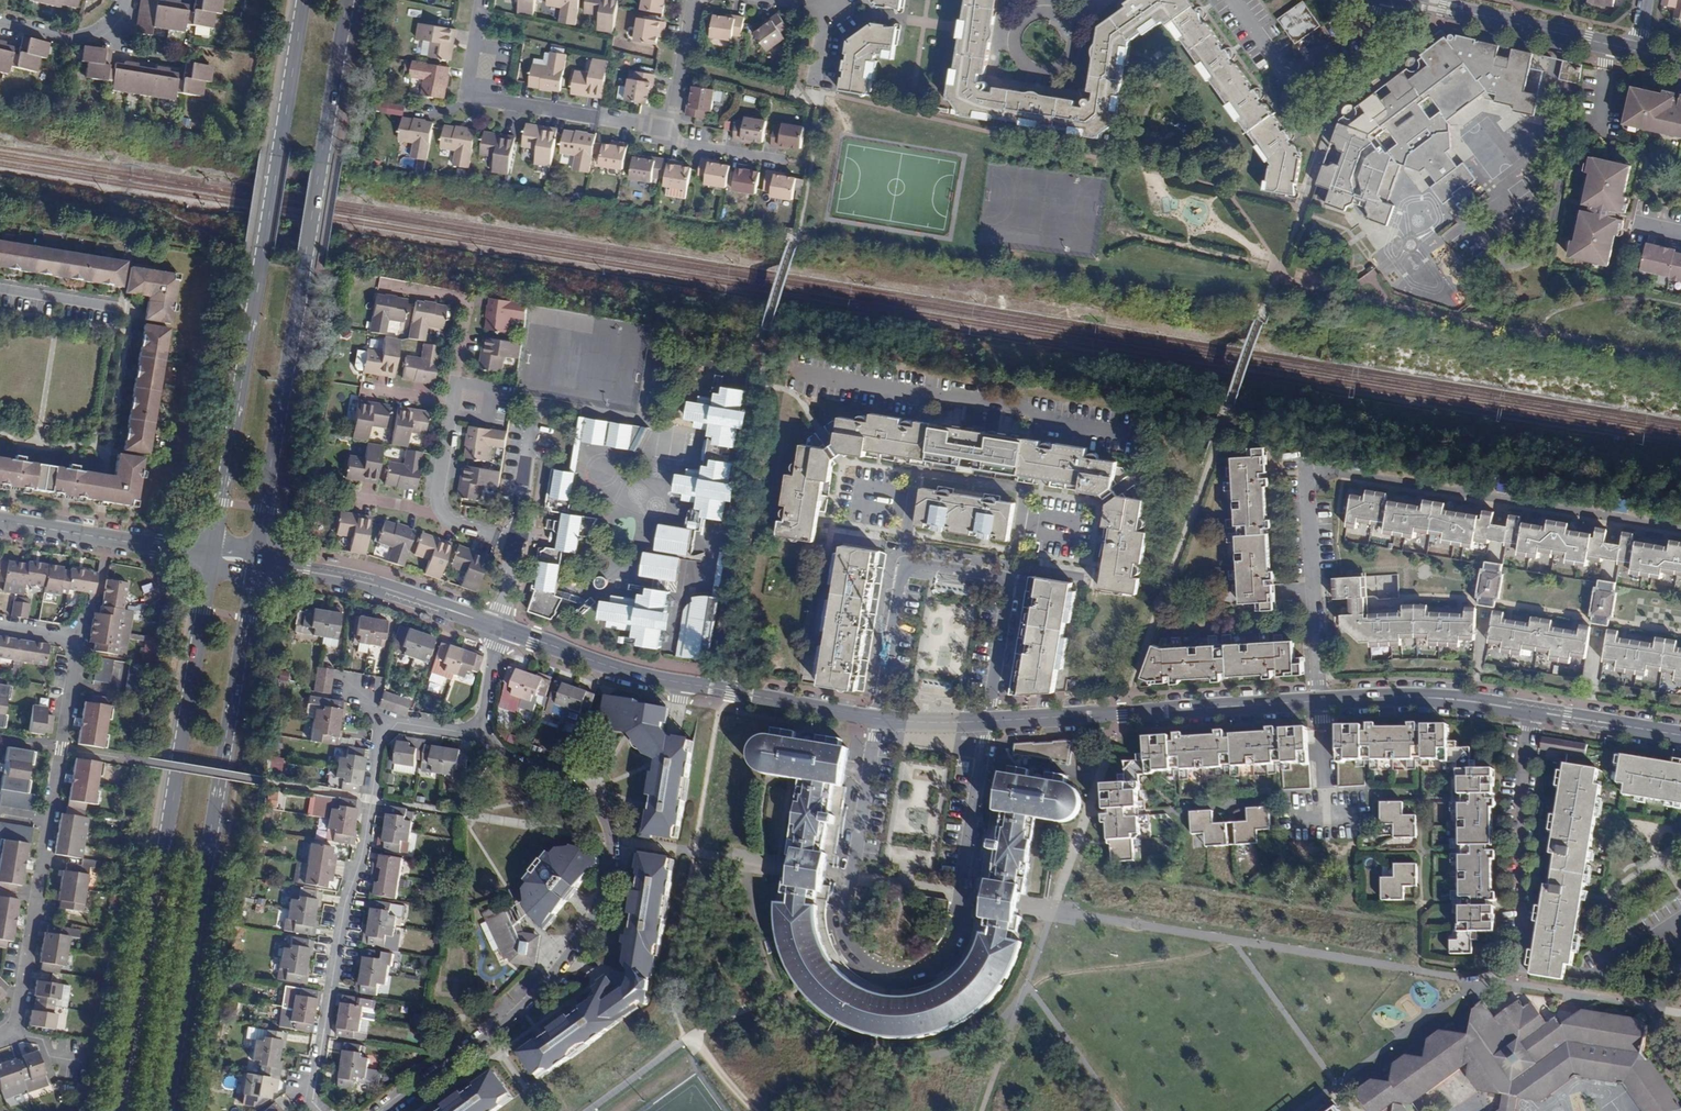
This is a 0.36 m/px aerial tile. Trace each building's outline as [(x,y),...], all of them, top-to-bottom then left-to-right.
[(54,3),(53,7),(60,9),(61,5),(68,6),(68,3),(76,5),(78,0),(40,0),(54,3)] [(219,0),(199,0),(198,4),(194,3),(193,13),(187,12),(188,5),(179,4),(179,0),(177,0),(165,0),(165,2),(157,0),(140,0),(134,33),(150,36),(152,28),(159,30),(160,26),(177,29),(176,33),(184,34),(185,25),(208,30),(210,21),(213,22),(215,14),(216,15),(219,0)] [(537,0),(520,0),(518,14),(534,16),(537,0)] [(547,7),(561,9),(559,23),(576,25),(580,0),(548,0),(547,7)] [(614,34),(619,6),(620,0),(619,0),(587,0),(585,14),(600,17),(598,31),(614,34)] [(641,10),(661,13),(663,2),(665,3),(667,3),(668,0),(642,0),(641,10)] [(904,8),(905,0),(872,0),(875,4),(878,2),(880,7),(888,8),(889,6),(895,7),(904,8)] [(964,19),(964,20),(967,21),(965,30),(964,39),(961,39),(956,69),(959,70),(956,85),(950,84),(948,100),(952,100),(960,112),(959,116),(975,118),(976,112),(992,114),(991,117),(1022,122),(1022,119),(1041,122),(1040,125),(1071,130),(1072,127),(1087,130),(1086,136),(1101,139),(1102,135),(1113,126),(1117,127),(1119,111),(1114,110),(1117,95),(1119,95),(1124,65),(1121,64),(1124,45),(1129,47),(1130,41),(1143,32),(1141,29),(1157,18),(1160,24),(1163,21),(1166,22),(1168,25),(1174,20),(1184,36),(1181,38),(1200,63),(1202,61),(1213,77),(1210,79),(1229,104),(1231,102),(1242,117),(1239,119),(1258,145),(1261,142),(1272,158),(1269,159),(1273,165),(1273,166),(1270,166),(1268,180),(1271,181),(1269,191),(1277,192),(1277,195),(1292,198),(1295,183),(1297,183),(1302,158),(1298,157),(1299,151),(1294,145),(1293,146),(1289,140),(1291,139),(1285,131),(1283,132),(1279,126),(1281,125),(1265,103),(1263,105),(1260,100),(1262,98),(1255,90),(1254,91),(1250,86),(1252,84),(1236,64),(1235,65),(1231,60),(1232,58),(1226,50),(1225,51),(1221,46),(1223,44),(1207,22),(1205,24),(1193,7),(1195,6),(1191,0),(1143,0),(1148,7),(1144,9),(1140,4),(1137,4),(1136,4),(1134,6),(1134,8),(1134,10),(1135,11),(1131,14),(1127,8),(1119,14),(1118,13),(1099,26),(1099,32),(1100,33),(1098,41),(1109,43),(1108,48),(1100,48),(1098,50),(1098,52),(1098,53),(1100,55),(1107,56),(1106,62),(1095,60),(1094,69),(1092,69),(1090,82),(1092,82),(1090,91),(1097,92),(1096,103),(1092,102),(1091,100),(1090,99),(1087,98),(1086,98),(1085,100),(1083,102),(1083,104),(1085,106),(1084,111),(1074,109),(1075,102),(1067,101),(1067,99),(1054,97),(1053,99),(1044,98),(1043,108),(1037,107),(1038,99),(1037,97),(1034,97),(1031,97),(1031,99),(1030,100),(1029,106),(1023,105),(1025,94),(1017,93),(1017,91),(1003,88),(1003,90),(995,89),(994,96),(984,94),(984,90),(985,89),(987,87),(987,86),(987,85),(986,84),(985,83),(983,82),(982,82),(980,84),(975,83),(977,73),(983,74),(985,66),(987,66),(989,52),(987,52),(989,43),(978,41),(979,37),(986,37),(988,35),(988,33),(989,32),(988,30),(980,28),(981,23),(991,25),(993,16),(995,17),(997,2),(995,2),(996,0),(967,0),(964,19)] [(1302,8),(1298,4),(1277,19),(1295,44),(1321,26),(1306,5),(1302,8)] [(790,30),(780,16),(778,14),(771,18),(773,21),(764,27),(755,33),(768,52),(786,39),(783,35),(790,30)] [(741,38),(743,23),(744,18),(737,16),(736,19),(725,17),(714,16),(711,38),(732,42),(733,36),(741,38)] [(1674,17),(1672,26),(1680,28),(1680,18),(1674,17)] [(638,18),(633,43),(635,43),(635,41),(656,45),(658,37),(658,34),(662,34),(663,29),(664,22),(638,18)] [(773,21),(771,18),(762,25),(764,27),(773,21)] [(428,57),(448,60),(451,60),(453,49),(450,48),(453,28),(452,28),(419,23),(416,39),(422,40),(431,42),(428,57)] [(895,46),(898,46),(898,45),(900,31),(893,30),(886,29),(886,26),(877,24),(873,28),(871,25),(850,40),(852,42),(848,45),(846,54),(849,54),(847,61),(845,61),(844,66),(843,71),(846,71),(844,78),(842,77),(840,90),(870,95),(872,80),(869,79),(873,60),(875,61),(876,56),(879,54),(884,55),(884,51),(894,53),(895,46)] [(208,37),(209,30),(195,28),(194,35),(208,37)] [(1339,165),(1334,163),(1328,166),(1323,165),(1315,185),(1329,190),(1325,204),(1345,211),(1347,206),(1353,204),(1355,199),(1367,203),(1365,208),(1368,214),(1366,219),(1387,226),(1394,206),(1388,204),(1401,166),(1420,173),(1425,169),(1436,183),(1430,188),(1444,205),(1455,196),(1453,194),(1463,187),(1465,189),(1476,180),(1464,162),(1458,167),(1447,153),(1452,149),(1450,124),(1448,121),(1482,95),(1485,100),(1514,106),(1513,111),(1534,116),(1540,95),(1525,91),(1534,53),(1513,48),(1510,58),(1497,55),(1500,45),(1457,35),(1456,37),(1455,37),(1455,35),(1451,34),(1449,35),(1449,36),(1449,37),(1449,38),(1448,39),(1445,36),(1421,55),(1422,57),(1418,60),(1419,61),(1419,62),(1419,65),(1419,66),(1418,68),(1418,69),(1417,69),(1416,70),(1414,71),(1412,71),(1411,71),(1410,70),(1409,70),(1408,69),(1407,68),(1386,83),(1392,92),(1382,100),(1376,92),(1355,108),(1356,109),(1356,110),(1356,111),(1356,113),(1356,114),(1355,115),(1354,117),(1352,118),(1350,118),(1349,118),(1347,118),(1345,117),(1345,116),(1344,116),(1340,119),(1331,143),(1336,145),(1339,151),(1343,152),(1339,165)] [(44,43),(25,38),(23,46),(19,45),(17,55),(12,54),(13,47),(4,45),(5,42),(0,41),(0,69),(0,71),(0,74),(7,75),(8,66),(31,72),(33,64),(37,65),(39,58),(40,58),(44,43)] [(431,42),(422,40),(420,55),(428,57),(431,42)] [(49,44),(44,43),(40,58),(45,60),(49,44)] [(174,93),(197,97),(198,89),(202,90),(204,82),(206,82),(209,67),(189,64),(188,72),(183,71),(181,81),(176,80),(177,74),(167,72),(168,69),(155,67),(154,70),(137,67),(137,64),(124,61),(123,65),(114,64),(113,70),(107,69),(109,59),(105,58),(107,51),(87,47),(84,63),(87,63),(85,71),(88,71),(87,78),(111,83),(109,91),(116,92),(117,88),(135,92),(134,95),(148,98),(149,94),(166,97),(165,101),(172,102),(174,93)] [(561,88),(567,55),(550,52),(548,66),(533,64),(530,83),(529,86),(541,88),(541,85),(554,87),(554,90),(561,91),(561,88)] [(1419,61),(1418,60),(1417,59),(1415,58),(1414,58),(1412,58),(1410,58),(1409,59),(1407,60),(1406,61),(1406,63),(1406,65),(1406,67),(1407,68),(1408,69),(1409,70),(1410,70),(1411,71),(1412,71),(1414,71),(1416,70),(1417,69),(1418,69),(1418,68),(1419,66),(1419,65),(1419,62),(1419,61)] [(604,94),(609,61),(593,59),(591,74),(575,71),(572,90),(572,93),(585,95),(586,91),(604,94)] [(1562,59),(1558,80),(1579,84),(1583,64),(1562,59)] [(422,95),(424,95),(429,96),(428,97),(434,98),(434,96),(445,98),(447,87),(443,87),(445,75),(449,75),(450,67),(447,66),(413,61),(410,78),(425,80),(422,95)] [(633,101),(648,104),(650,93),(651,82),(654,83),(656,74),(642,72),(635,71),(634,80),(629,79),(627,88),(625,100),(633,101)] [(617,99),(625,100),(627,88),(619,86),(617,99)] [(696,117),(706,119),(707,111),(713,112),(716,90),(715,90),(694,86),(692,97),(691,108),(688,108),(687,115),(696,117)] [(1680,136),(1680,99),(1675,97),(1676,94),(1664,91),(1663,94),(1661,93),(1633,87),(1631,96),(1633,97),(1632,102),(1629,102),(1624,124),(1680,136)] [(382,102),(380,112),(404,116),(406,106),(382,102)] [(1355,108),(1354,107),(1353,106),(1352,105),(1350,105),(1349,105),(1348,105),(1346,105),(1345,106),(1344,107),(1343,108),(1343,110),(1343,111),(1342,112),(1343,114),(1343,115),(1344,116),(1345,116),(1345,117),(1347,118),(1349,118),(1350,118),(1352,118),(1354,117),(1355,115),(1356,114),(1356,113),(1356,111),(1356,110),(1356,109),(1355,108)] [(765,136),(767,121),(746,117),(745,122),(737,121),(735,132),(733,140),(741,141),(742,139),(753,140),(764,142),(765,136)] [(413,158),(429,160),(435,127),(435,123),(427,122),(426,126),(415,124),(415,120),(404,118),(400,141),(415,143),(413,158)] [(427,122),(427,119),(420,118),(416,118),(415,120),(415,124),(426,126),(427,122)] [(802,148),(805,126),(783,123),(782,128),(775,127),(773,138),(771,146),(780,147),(780,145),(791,147),(802,148)] [(446,126),(446,128),(443,149),(458,151),(455,165),(472,168),(477,134),(478,131),(470,130),(470,133),(457,131),(458,128),(446,126)] [(526,134),(525,143),(524,147),(539,150),(537,165),(553,167),(558,133),(559,129),(547,128),(546,132),(527,128),(526,134)] [(566,131),(565,135),(562,154),(577,156),(575,170),(591,173),(596,142),(597,136),(590,134),(590,135),(589,138),(577,136),(578,133),(566,131)] [(505,138),(485,135),(482,155),(498,158),(495,172),(511,175),(517,141),(517,137),(506,136),(505,138)] [(612,145),(604,144),(601,167),(624,171),(626,156),(629,144),(624,143),(618,142),(618,146),(612,145)] [(1343,152),(1339,151),(1334,163),(1339,165),(1343,152)] [(662,179),(662,177),(665,159),(657,158),(656,161),(645,159),(635,157),(631,180),(652,183),(653,178),(662,179)] [(1609,266),(1616,236),(1617,229),(1623,231),(1624,221),(1617,219),(1618,212),(1626,214),(1628,204),(1626,203),(1627,198),(1624,197),(1632,166),(1623,164),(1621,166),(1616,165),(1617,162),(1591,157),(1588,173),(1591,174),(1587,189),(1590,190),(1589,195),(1586,196),(1584,204),(1592,206),(1591,213),(1583,211),(1581,220),(1583,222),(1581,227),(1579,227),(1576,242),(1573,241),(1569,257),(1595,263),(1595,260),(1600,261),(1602,264),(1609,266)] [(730,169),(731,166),(720,164),(720,165),(709,164),(709,160),(701,158),(699,172),(698,179),(707,180),(706,185),(727,188),(730,169)] [(691,171),(691,168),(684,167),(679,166),(679,162),(671,160),(665,159),(662,177),(666,177),(664,187),(668,187),(688,190),(691,171)] [(734,191),(757,195),(760,175),(761,172),(753,171),(753,172),(748,172),(749,166),(745,166),(738,164),(737,170),(734,191)] [(767,176),(765,191),(773,192),(772,197),(794,201),(797,178),(791,177),(786,177),(776,175),(776,172),(768,171),(767,176)] [(688,190),(668,187),(666,197),(686,200),(688,190)] [(1481,196),(1485,201),(1490,198),(1486,193),(1481,196)] [(1353,204),(1365,208),(1367,203),(1355,199),(1353,204)] [(111,286),(121,287),(124,267),(125,263),(93,258),(62,253),(30,247),(0,243),(0,268),(6,269),(10,269),(14,270),(18,271),(37,274),(41,275),(45,275),(49,276),(68,279),(73,280),(76,280),(80,281),(99,284),(104,285),(107,285),(111,286)] [(1641,271),(1656,274),(1662,247),(1647,243),(1641,271)] [(1662,247),(1656,274),(1670,277),(1676,252),(1676,250),(1662,247)] [(1437,268),(1458,284),(1471,267),(1450,251),(1437,268)] [(1670,277),(1670,279),(1680,282),(1680,253),(1676,252),(1670,277)] [(130,294),(136,295),(148,297),(144,320),(170,324),(172,312),(172,311),(173,305),(177,281),(172,280),(173,275),(130,268),(126,293),(130,294)] [(375,296),(369,332),(384,335),(385,335),(388,321),(402,323),(406,304),(406,301),(397,299),(394,299),(394,302),(382,301),(382,297),(375,296)] [(492,296),(491,304),(495,305),(493,318),(489,317),(487,329),(490,329),(509,332),(512,318),(527,320),(530,303),(492,296)] [(434,309),(434,305),(434,303),(422,301),(422,303),(422,304),(421,307),(434,309)] [(414,302),(414,305),(408,339),(424,341),(425,341),(427,327),(442,330),(445,310),(445,307),(438,306),(434,305),(434,309),(421,307),(422,304),(422,303),(414,302)] [(487,316),(489,317),(493,318),(495,305),(491,304),(489,304),(487,310),(487,316)] [(126,436),(125,440),(124,450),(144,453),(148,454),(153,425),(158,394),(163,363),(169,330),(144,326),(143,335),(142,339),(141,343),(141,347),(137,366),(137,370),(136,374),(135,378),(132,398),(132,402),(131,405),(130,409),(127,428),(127,433),(126,436)] [(520,359),(523,343),(490,337),(487,356),(483,355),(481,368),(484,368),(503,372),(506,357),(520,359)] [(400,340),(384,338),(381,353),(366,350),(362,372),(363,372),(376,374),(376,371),(394,374),(394,373),(400,340)] [(406,356),(402,374),(402,378),(413,380),(414,377),(425,380),(424,382),(433,383),(439,347),(423,344),(420,359),(406,356)] [(679,475),(676,492),(686,493),(685,500),(699,502),(698,509),(706,510),(705,516),(725,519),(734,464),(727,463),(730,445),(736,446),(745,391),(726,388),(725,395),(717,393),(716,399),(702,397),(700,404),(690,402),(688,418),(697,420),(696,427),(711,429),(704,472),(689,470),(688,477),(679,475)] [(357,406),(351,438),(367,441),(370,426),(385,429),(388,411),(389,407),(376,404),(375,409),(357,406)] [(414,415),(396,412),(391,445),(407,447),(409,433),(425,435),(427,417),(428,413),(415,411),(414,415)] [(835,458),(842,454),(845,458),(850,454),(866,457),(867,450),(908,457),(928,461),(934,423),(918,421),(917,426),(914,426),(913,423),(911,421),(910,420),(907,420),(904,423),(904,424),(902,424),(903,418),(872,413),(870,422),(868,421),(868,418),(866,416),(865,416),(862,415),(860,416),(858,418),(858,420),(840,417),(836,436),(832,439),(835,443),(834,450),(827,449),(824,445),(821,447),(802,444),(799,462),(796,463),(793,466),(793,469),(795,473),(796,473),(796,476),(788,475),(783,505),(788,506),(788,508),(785,508),(783,511),(782,515),(783,517),(784,519),(785,519),(786,519),(785,522),(780,521),(778,537),(815,542),(825,481),(831,482),(834,466),(838,463),(835,460),(835,458)] [(649,428),(578,416),(574,441),(635,451),(649,428)] [(1025,438),(934,423),(928,461),(927,466),(1018,481),(1019,475),(1025,438)] [(506,449),(508,432),(471,426),(470,433),(474,434),(472,447),(468,446),(466,457),(469,457),(489,461),(491,446),(506,449)] [(1041,441),(1025,438),(1019,475),(1038,478),(1081,485),(1080,491),(1095,494),(1098,498),(1102,496),(1108,504),(1105,506),(1107,510),(1105,526),(1111,527),(1101,588),(1137,594),(1140,579),(1135,578),(1135,574),(1136,575),(1139,573),(1140,572),(1141,570),(1140,567),(1140,566),(1137,565),(1137,563),(1142,564),(1148,532),(1139,531),(1140,527),(1142,528),(1143,527),(1145,525),(1145,523),(1144,520),(1141,518),(1144,500),(1126,497),(1122,492),(1118,495),(1111,494),(1112,487),(1116,484),(1113,480),(1117,462),(1100,459),(1100,457),(1097,455),(1097,454),(1093,453),(1089,455),(1087,457),(1086,457),(1088,448),(1056,443),(1055,449),(1053,449),(1053,446),(1052,445),(1050,443),(1047,442),(1045,443),(1043,445),(1042,447),(1040,447),(1041,441)] [(382,446),(367,444),(364,458),(349,456),(346,478),(358,480),(359,477),(377,480),(377,479),(382,446)] [(1273,609),(1272,584),(1268,584),(1268,579),(1272,579),(1273,579),(1274,579),(1275,577),(1275,574),(1274,572),(1273,571),(1271,570),(1269,533),(1265,533),(1265,528),(1269,528),(1271,527),(1272,526),(1272,525),(1273,522),(1271,519),(1268,518),(1267,486),(1268,486),(1270,485),(1271,481),(1270,479),(1266,477),(1262,478),(1262,472),(1266,472),(1265,463),(1268,462),(1268,455),(1265,455),(1264,447),(1255,447),(1255,456),(1232,457),(1233,467),(1226,468),(1227,476),(1233,476),(1233,481),(1224,481),(1225,491),(1234,490),(1235,498),(1242,498),(1243,510),(1235,511),(1236,518),(1226,519),(1227,527),(1236,527),(1236,532),(1227,533),(1228,542),(1237,542),(1238,550),(1246,549),(1246,563),(1238,563),(1239,570),(1230,570),(1231,579),(1240,579),(1240,584),(1234,584),(1234,593),(1241,592),(1242,603),(1263,601),(1264,610),(1273,609)] [(388,462),(385,480),(384,484),(396,486),(396,484),(408,485),(408,488),(416,489),(422,453),(406,450),(405,450),(402,464),(388,462)] [(141,471),(143,459),(118,455),(115,472),(114,477),(103,476),(76,471),(70,470),(21,462),(15,461),(0,459),(0,485),(6,486),(10,486),(9,490),(18,491),(19,488),(23,488),(29,490),(54,494),(61,495),(64,495),(64,499),(73,500),(73,497),(77,497),(83,498),(100,501),(110,503),(112,503),(129,506),(130,506),(131,501),(136,502),(139,484),(140,478),(141,471)] [(1354,455),(1352,467),(1370,470),(1372,458),(1354,455)] [(927,466),(928,461),(908,457),(907,464),(927,467),(927,466)] [(485,486),(499,488),(502,471),(468,466),(465,485),(462,485),(461,489),(460,496),(462,497),(482,500),(485,486)] [(557,470),(553,498),(572,501),(576,473),(557,470)] [(1038,478),(1019,475),(1018,481),(1037,485),(1038,478)] [(1498,478),(1496,490),(1514,493),(1516,481),(1498,478)] [(923,488),(916,526),(1009,541),(1015,503),(999,500),(999,503),(996,502),(996,501),(995,499),(992,497),(990,497),(987,498),(986,501),(984,501),(984,498),(953,493),(953,496),(951,495),(951,493),(949,490),(945,489),(943,489),(941,490),(940,492),(940,494),(938,493),(939,490),(923,488)] [(1347,527),(1357,528),(1358,521),(1371,524),(1386,526),(1385,532),(1394,534),(1405,536),(1415,538),(1416,531),(1430,533),(1445,536),(1444,542),(1454,544),(1464,545),(1474,547),(1475,540),(1489,542),(1490,539),(1506,541),(1506,545),(1520,548),(1519,555),(1528,556),(1539,558),(1540,551),(1553,553),(1568,555),(1567,563),(1577,564),(1588,566),(1589,559),(1603,561),(1603,557),(1619,559),(1619,564),(1633,566),(1632,573),(1641,575),(1651,576),(1663,578),(1664,572),(1677,574),(1680,575),(1680,540),(1672,539),(1671,546),(1634,540),(1635,532),(1625,531),(1622,544),(1606,542),(1608,528),(1598,526),(1597,533),(1569,529),(1570,522),(1549,518),(1548,525),(1521,521),(1521,516),(1511,514),(1509,525),(1493,522),(1494,511),(1484,509),(1483,515),(1445,508),(1447,502),(1426,498),(1425,505),(1387,499),(1388,492),(1368,489),(1366,495),(1352,493),(1349,515),(1347,527)] [(1611,497),(1609,509),(1628,511),(1630,500),(1611,497)] [(351,539),(349,553),(364,555),(370,521),(352,518),(353,515),(347,514),(340,513),(336,536),(351,539)] [(564,513),(558,550),(578,553),(583,517),(564,513)] [(392,549),(387,562),(402,567),(414,532),(407,529),(406,532),(395,528),(396,525),(389,523),(384,522),(377,543),(392,549)] [(661,524),(657,550),(688,555),(692,529),(661,524)] [(423,575),(439,580),(450,547),(432,542),(434,538),(421,534),(414,556),(427,561),(423,575)] [(432,542),(450,547),(451,544),(441,541),(434,538),(432,542)] [(836,687),(864,692),(867,678),(860,677),(862,670),(863,670),(864,661),(870,662),(875,631),(868,630),(869,623),(871,623),(872,615),(877,616),(881,592),(882,585),(875,584),(876,576),(878,576),(879,568),(885,569),(887,553),(875,551),(843,545),(841,554),(836,553),(831,584),(836,585),(833,600),(829,600),(824,630),(828,631),(826,647),(821,646),(816,677),(821,677),(820,684),(836,687)] [(476,593),(487,561),(469,554),(470,551),(457,547),(450,568),(464,574),(460,587),(476,593)] [(487,561),(488,557),(477,553),(470,551),(469,554),(487,561)] [(645,553),(641,576),(677,582),(680,559),(645,553)] [(3,592),(23,595),(25,583),(28,564),(7,561),(4,583),(5,583),(3,592)] [(1504,574),(1501,573),(1502,567),(1503,564),(1485,561),(1485,565),(1484,571),(1481,570),(1477,595),(1480,595),(1479,600),(1478,604),(1486,606),(1495,607),(1496,602),(1496,598),(1500,598),(1504,574)] [(25,583),(45,587),(49,565),(28,562),(28,564),(25,583)] [(543,562),(538,589),(557,592),(561,565),(543,562)] [(45,587),(44,593),(59,595),(59,592),(67,594),(67,589),(70,571),(63,570),(64,567),(49,565),(45,587)] [(882,585),(885,569),(879,568),(878,576),(876,576),(875,584),(882,585)] [(84,592),(94,594),(97,573),(71,569),(70,571),(67,589),(84,592)] [(1009,694),(1078,690),(1079,681),(1058,677),(1059,668),(1064,669),(1069,638),(1064,637),(1067,622),(1071,622),(1076,592),(1072,591),(1073,583),(1033,576),(1028,576),(1026,591),(1031,592),(1030,601),(1031,601),(1030,609),(1023,607),(1018,638),(1023,639),(1022,648),(1023,648),(1022,656),(1015,655),(1009,694)] [(1365,597),(1368,597),(1366,576),(1335,578),(1333,578),(1334,599),(1349,598),(1350,603),(1350,614),(1340,615),(1341,625),(1361,642),(1371,642),(1371,647),(1380,647),(1390,646),(1402,646),(1401,638),(1413,637),(1417,637),(1430,638),(1430,645),(1439,645),(1449,646),(1460,646),(1460,639),(1474,640),(1476,607),(1466,606),(1466,613),(1444,612),(1428,611),(1428,604),(1414,603),(1403,605),(1404,611),(1366,613),(1365,602),(1365,597)] [(1600,579),(1599,579),(1598,582),(1597,589),(1595,588),(1591,613),(1593,614),(1593,619),(1592,623),(1602,624),(1609,625),(1610,622),(1610,616),(1613,617),(1617,592),(1614,591),(1615,585),(1616,582),(1600,579)] [(127,584),(106,581),(102,606),(123,610),(127,584)] [(640,644),(661,648),(669,593),(650,590),(648,597),(642,596),(640,601),(615,596),(613,604),(604,602),(601,618),(611,619),(609,626),(636,630),(635,636),(641,637),(640,644)] [(1031,592),(1026,591),(1023,607),(1030,609),(1031,601),(1030,601),(1031,592)] [(698,660),(709,662),(719,598),(703,596),(694,598),(694,603),(689,605),(685,610),(677,656),(684,657),(696,657),(698,660)] [(14,602),(11,616),(19,618),(22,603),(14,602)] [(22,603),(19,618),(27,619),(30,604),(22,603)] [(123,610),(102,606),(101,606),(99,614),(94,613),(91,627),(128,633),(132,611),(123,610)] [(322,638),(327,611),(312,609),(312,611),(304,610),(301,627),(312,629),(311,636),(322,638)] [(1494,610),(1489,643),(1503,645),(1502,652),(1512,654),(1522,656),(1524,648),(1537,650),(1551,653),(1550,660),(1560,662),(1571,663),(1572,657),(1585,659),(1591,626),(1581,624),(1580,630),(1552,626),(1553,619),(1533,616),(1532,623),(1504,618),(1505,612),(1494,610)] [(340,613),(327,611),(322,638),(321,645),(336,647),(338,633),(337,633),(340,613)] [(875,631),(877,616),(872,615),(871,623),(869,623),(868,630),(875,631)] [(368,645),(372,619),(359,617),(356,635),(352,635),(351,642),(357,643),(355,652),(364,653),(366,645),(368,645)] [(386,621),(372,619),(368,645),(383,648),(384,640),(383,640),(386,621)] [(412,659),(421,634),(400,626),(393,645),(399,647),(405,649),(402,656),(412,659)] [(128,633),(91,627),(89,642),(95,643),(93,651),(116,654),(125,656),(128,638),(128,633)] [(1677,646),(1678,639),(1657,636),(1656,643),(1618,637),(1619,630),(1610,628),(1604,662),(1618,664),(1616,671),(1625,672),(1636,674),(1647,676),(1648,669),(1662,671),(1676,673),(1675,680),(1680,681),(1680,647),(1677,646)] [(1158,680),(1167,680),(1167,676),(1172,675),(1172,679),(1173,681),(1174,683),(1175,683),(1177,683),(1179,683),(1180,682),(1181,679),(1214,677),(1215,679),(1216,680),(1217,681),(1219,681),(1220,680),(1223,677),(1222,672),(1228,672),(1228,676),(1265,674),(1266,675),(1267,678),(1270,678),(1273,677),(1274,673),(1274,669),(1279,669),(1279,673),(1289,673),(1289,675),(1296,674),(1296,672),(1304,672),(1303,662),(1296,662),(1294,640),(1284,640),(1283,635),(1275,635),(1276,640),(1270,641),(1270,632),(1261,632),(1261,642),(1254,642),(1254,650),(1242,651),(1241,643),(1233,643),(1232,634),(1223,635),(1223,644),(1218,644),(1217,635),(1209,635),(1209,645),(1202,645),(1202,653),(1190,653),(1189,646),(1181,646),(1180,637),(1172,638),(1173,647),(1167,647),(1166,638),(1161,638),(1158,646),(1154,644),(1142,677),(1149,680),(1149,683),(1158,683),(1158,680)] [(157,638),(128,633),(128,638),(146,641),(142,665),(145,666),(153,667),(157,638)] [(434,638),(421,634),(412,659),(427,665),(429,658),(428,657),(434,638)] [(23,640),(0,637),(0,658),(19,661),(23,640)] [(49,644),(23,640),(19,661),(45,666),(49,644)] [(461,650),(452,647),(440,643),(435,659),(442,661),(441,664),(445,665),(442,672),(452,675),(461,650)] [(405,649),(399,647),(397,654),(402,656),(405,649)] [(472,648),(470,653),(482,657),(483,653),(483,652),(472,648)] [(461,650),(452,675),(462,679),(465,672),(468,674),(469,670),(476,672),(482,657),(470,653),(461,650)] [(109,683),(113,660),(96,658),(92,681),(109,683)] [(451,680),(452,675),(442,672),(445,665),(441,664),(442,661),(435,659),(430,673),(451,680)] [(860,677),(867,678),(870,662),(864,661),(863,670),(862,670),(860,677)] [(142,665),(129,663),(123,701),(139,703),(145,666),(142,665)] [(333,669),(324,668),(323,676),(332,678),(333,669)] [(512,668),(506,683),(512,685),(511,688),(514,689),(512,696),(522,700),(531,674),(517,670),(512,668)] [(338,679),(340,670),(333,669),(332,678),(338,679)] [(531,674),(522,700),(532,703),(534,696),(538,697),(539,695),(546,697),(551,681),(544,679),(531,674)] [(323,676),(322,684),(330,686),(332,678),(323,676)] [(557,701),(553,715),(565,719),(576,688),(567,685),(556,681),(551,698),(557,701)] [(322,684),(320,693),(329,694),(330,686),(322,684)] [(2,728),(8,686),(0,685),(0,727),(2,728)] [(330,686),(329,694),(336,695),(337,687),(330,686)] [(565,719),(577,723),(582,708),(588,692),(585,691),(576,688),(565,719)] [(390,710),(395,695),(384,692),(379,706),(390,710)] [(588,692),(582,708),(590,711),(596,694),(588,692)] [(102,748),(109,706),(106,706),(108,698),(91,695),(89,703),(84,702),(78,743),(102,748)] [(390,710),(397,713),(403,698),(395,695),(390,710)] [(306,704),(324,707),(325,704),(322,703),(323,699),(308,696),(306,704)] [(690,777),(694,754),(690,753),(689,750),(691,741),(670,738),(665,737),(662,734),(664,728),(664,724),(667,709),(637,704),(637,701),(608,696),(603,724),(610,725),(609,728),(631,731),(630,735),(634,740),(642,751),(645,755),(651,751),(658,762),(657,774),(653,797),(650,811),(647,832),(653,833),(674,837),(676,830),(678,827),(682,827),(686,803),(681,802),(685,777),(690,777)] [(405,715),(410,701),(403,698),(397,713),(405,715)] [(343,702),(325,699),(325,704),(324,707),(322,706),(306,704),(304,718),(313,719),(339,724),(341,713),(341,710),(343,702)] [(46,715),(47,708),(33,705),(29,732),(42,734),(43,732),(50,733),(53,716),(46,715)] [(339,724),(313,719),(309,741),(336,745),(337,735),(339,724)] [(1460,900),(1460,905),(1454,905),(1454,914),(1460,914),(1460,925),(1458,925),(1458,940),(1450,940),(1450,954),(1464,954),(1473,954),(1473,941),(1479,941),(1478,933),(1495,933),(1495,907),(1489,907),(1489,902),(1497,902),(1497,893),(1493,893),(1493,860),(1497,860),(1497,851),(1489,851),(1489,845),(1493,845),(1492,808),(1498,808),(1498,799),(1489,800),(1489,795),(1494,795),(1494,770),(1477,770),(1470,770),(1470,761),(1470,748),(1459,748),(1449,748),(1449,742),(1449,726),(1423,726),(1423,732),(1418,732),(1418,724),(1410,724),(1410,728),(1377,728),(1377,724),(1368,724),(1368,732),(1363,732),(1363,726),(1338,726),(1338,729),(1338,786),(1365,786),(1365,761),(1370,761),(1370,770),(1380,770),(1380,761),(1394,761),(1408,761),(1408,770),(1416,770),(1416,761),(1421,761),(1421,767),(1430,767),(1430,761),(1441,761),(1443,763),(1457,763),(1457,776),(1459,778),(1459,788),(1453,788),(1453,798),(1459,798),(1459,802),(1450,802),(1450,811),(1459,811),(1459,821),(1459,839),(1450,839),(1450,849),(1459,849),(1459,854),(1450,854),(1450,863),(1460,863),(1460,876),(1460,891),(1450,891),(1450,900),(1460,900)] [(1225,765),(1230,765),(1231,776),(1240,776),(1240,767),(1253,766),(1267,766),(1268,774),(1277,774),(1276,763),(1282,763),(1283,790),(1311,788),(1307,730),(1307,728),(1281,729),(1282,736),(1277,736),(1277,728),(1268,729),(1268,733),(1231,735),(1231,739),(1225,739),(1225,731),(1217,732),(1217,736),(1184,738),(1184,734),(1175,734),(1175,743),(1170,743),(1170,737),(1145,738),(1146,754),(1146,760),(1138,761),(1124,762),(1125,775),(1126,784),(1120,784),(1103,785),(1104,810),(1110,810),(1110,815),(1103,815),(1103,824),(1107,824),(1108,845),(1111,844),(1112,862),(1134,861),(1133,835),(1140,835),(1140,824),(1149,823),(1149,815),(1139,815),(1139,810),(1145,810),(1144,801),(1139,801),(1138,791),(1140,789),(1139,776),(1153,775),(1155,772),(1165,772),(1165,778),(1174,778),(1174,769),(1179,768),(1180,780),(1189,779),(1188,770),(1202,769),(1216,769),(1217,777),(1226,777),(1225,765)] [(773,729),(772,737),(770,747),(768,747),(765,747),(764,749),(762,750),(762,751),(761,753),(761,755),(760,757),(761,758),(761,760),(763,761),(764,762),(765,763),(768,764),(766,775),(800,781),(797,803),(798,803),(794,826),(793,826),(789,857),(793,858),(790,880),(784,879),(782,894),(828,901),(831,886),(823,884),(828,855),(825,854),(829,825),(835,826),(836,817),(831,816),(835,787),(842,788),(849,749),(841,747),(842,740),(819,737),(817,744),(795,741),(796,733),(773,729)] [(1537,737),(1581,744),(1582,739),(1537,732),(1537,737)] [(751,748),(750,751),(749,754),(750,761),(752,766),(756,770),(758,772),(763,774),(766,775),(768,764),(765,763),(764,762),(763,761),(761,760),(761,758),(760,757),(761,755),(761,753),(762,751),(762,750),(764,749),(765,747),(768,747),(770,747),(772,737),(767,736),(764,737),(757,740),(755,742),(754,744),(751,748)] [(1580,748),(1581,744),(1537,737),(1535,744),(1580,751),(1580,748)] [(396,765),(415,768),(419,740),(412,739),(411,743),(409,743),(398,741),(394,765),(396,765)] [(415,768),(419,768),(423,740),(419,740),(415,768)] [(419,768),(423,769),(426,746),(438,747),(439,742),(423,740),(419,768)] [(637,749),(642,751),(634,740),(633,742),(635,746),(637,749)] [(1070,765),(1074,740),(1014,744),(1012,756),(1033,760),(1033,758),(1050,761),(1050,762),(1070,765)] [(422,772),(444,775),(448,749),(441,748),(438,747),(426,746),(423,769),(422,772)] [(338,758),(336,767),(362,771),(365,758),(362,757),(363,754),(363,750),(346,747),(344,759),(338,758)] [(26,793),(32,752),(7,748),(1,789),(26,793)] [(466,771),(469,755),(464,754),(461,753),(462,751),(448,749),(444,775),(454,777),(455,769),(466,771)] [(645,756),(658,762),(651,751),(645,755),(645,756)] [(1666,762),(1617,754),(1615,766),(1612,782),(1619,783),(1618,788),(1618,793),(1622,794),(1630,795),(1640,797),(1646,798),(1660,800),(1680,803),(1680,804),(1680,764),(1666,762)] [(100,763),(75,758),(66,815),(61,814),(54,854),(67,856),(81,858),(83,845),(85,831),(88,818),(80,817),(81,809),(83,803),(93,804),(96,783),(100,763)] [(280,772),(281,759),(268,759),(267,771),(280,772)] [(489,766),(476,761),(471,774),(481,778),(489,766)] [(1595,798),(1596,788),(1596,784),(1599,768),(1560,763),(1559,765),(1556,789),(1553,813),(1551,831),(1548,852),(1553,852),(1549,884),(1544,884),(1542,905),(1539,924),(1536,951),(1533,968),(1533,974),(1566,978),(1568,963),(1573,964),(1575,950),(1578,921),(1581,898),(1583,888),(1584,882),(1586,863),(1586,860),(1588,850),(1592,820),(1593,808),(1595,798)] [(415,768),(396,765),(395,773),(414,775),(415,768)] [(340,789),(340,790),(356,793),(358,785),(360,786),(361,782),(362,771),(336,767),(334,777),(334,779),(342,780),(340,789)] [(1065,794),(1067,784),(1068,777),(1048,774),(1047,781),(1029,778),(1030,771),(1011,768),(1010,775),(1002,774),(996,812),(992,812),(984,857),(978,898),(974,924),(1019,933),(1023,906),(1030,865),(1029,864),(1033,841),(1034,842),(1038,820),(1060,823),(1062,812),(1063,812),(1065,812),(1067,811),(1068,810),(1069,809),(1070,807),(1071,806),(1072,803),(1071,801),(1070,799),(1069,797),(1067,796),(1065,794)] [(342,780),(334,779),(334,777),(327,776),(326,787),(340,789),(342,780)] [(686,803),(690,777),(685,777),(681,802),(686,803)] [(1070,822),(1076,818),(1078,815),(1082,808),(1082,806),(1082,801),(1081,796),(1079,793),(1076,789),(1070,785),(1068,784),(1067,784),(1065,794),(1067,796),(1069,797),(1070,799),(1071,801),(1072,803),(1071,806),(1070,807),(1069,809),(1068,810),(1067,811),(1065,812),(1063,812),(1062,812),(1060,823),(1065,823),(1070,822)] [(38,795),(26,793),(1,789),(0,793),(0,806),(36,811),(38,795)] [(312,816),(318,817),(321,796),(316,795),(312,816)] [(330,809),(337,810),(339,799),(321,796),(318,817),(329,819),(330,809)] [(354,823),(356,809),(354,808),(355,801),(339,798),(339,799),(337,810),(330,809),(329,819),(354,823)] [(1417,832),(1417,820),(1411,820),(1411,816),(1403,816),(1403,808),(1397,808),(1397,803),(1385,803),(1385,810),(1381,810),(1381,826),(1395,826),(1395,829),(1404,830),(1404,838),(1413,838),(1413,832),(1417,832)] [(387,821),(386,828),(412,832),(413,822),(406,821),(408,809),(392,807),(391,814),(385,814),(383,820),(387,821)] [(1250,845),(1250,836),(1259,835),(1258,830),(1271,830),(1270,814),(1265,814),(1265,808),(1253,809),(1253,813),(1248,813),(1248,822),(1241,822),(1242,827),(1235,827),(1236,839),(1241,838),(1242,845),(1250,845)] [(652,840),(653,833),(647,832),(650,811),(646,810),(642,838),(652,840)] [(1206,838),(1215,838),(1215,847),(1224,846),(1223,839),(1228,839),(1227,827),(1221,828),(1220,824),(1214,824),(1214,815),(1206,815),(1206,811),(1194,812),(1194,818),(1191,819),(1191,830),(1192,834),(1206,833),(1206,838)] [(352,837),(354,823),(329,819),(327,829),(334,830),(332,841),(348,844),(349,836),(352,837)] [(1596,821),(1592,820),(1588,850),(1592,851),(1595,830),(1596,821)] [(28,844),(30,844),(33,828),(0,822),(0,839),(3,840),(28,844)] [(412,832),(386,828),(383,842),(386,842),(385,850),(401,853),(403,841),(410,842),(412,832)] [(1395,838),(1404,838),(1404,830),(1395,829),(1395,838)] [(1250,836),(1250,845),(1259,844),(1259,835),(1250,836)] [(1215,847),(1215,838),(1206,838),(1207,847),(1215,847)] [(6,949),(7,940),(12,941),(19,900),(14,899),(16,884),(21,885),(28,844),(3,840),(0,860),(0,948),(6,949)] [(310,843),(307,864),(334,868),(335,860),(330,859),(332,847),(310,843)] [(549,852),(543,860),(546,862),(536,875),(532,873),(526,880),(529,884),(524,890),(526,902),(523,903),(529,914),(538,922),(544,927),(554,914),(556,915),(567,901),(564,898),(575,885),(578,888),(588,875),(587,873),(591,868),(597,861),(591,855),(583,848),(571,845),(570,847),(557,849),(552,855),(549,852)] [(670,898),(674,872),(673,872),(670,868),(671,860),(671,858),(642,853),(641,854),(639,871),(638,878),(640,878),(638,893),(634,915),(632,929),(629,929),(628,936),(626,946),(623,964),(633,974),(627,986),(616,1007),(622,1016),(636,1005),(642,1000),(646,1005),(648,1003),(657,956),(658,945),(662,945),(667,920),(662,919),(666,897),(670,898)] [(374,867),(373,874),(400,879),(404,858),(382,855),(379,868),(374,867)] [(595,855),(591,855),(597,861),(591,868),(596,868),(599,864),(599,859),(595,855)] [(546,862),(543,860),(542,859),(531,872),(532,873),(536,875),(546,862)] [(60,885),(85,889),(88,874),(84,874),(85,867),(66,863),(65,871),(64,878),(61,878),(60,885)] [(333,876),(334,868),(307,864),(303,884),(326,888),(328,875),(333,876)] [(1404,864),(1404,873),(1395,873),(1395,878),(1381,878),(1381,894),(1386,894),(1386,900),(1398,900),(1398,896),(1404,896),(1404,886),(1412,886),(1412,882),(1417,882),(1417,871),(1413,871),(1413,864),(1404,864)] [(1404,873),(1404,864),(1395,864),(1395,873),(1404,873)] [(400,879),(373,874),(372,882),(377,883),(375,896),(397,899),(400,879)] [(84,897),(85,889),(60,885),(59,893),(84,897)] [(567,901),(578,888),(575,885),(564,898),(567,901)] [(857,886),(855,898),(866,900),(868,887),(857,886)] [(292,888),(290,899),(297,900),(299,889),(292,888)] [(314,899),(315,892),(299,889),(297,900),(290,899),(288,909),(314,913),(316,899),(314,899)] [(629,915),(634,915),(638,893),(633,892),(629,915)] [(82,912),(84,897),(59,893),(58,900),(60,901),(59,908),(82,912)] [(667,920),(670,898),(666,897),(662,919),(667,920)] [(818,913),(817,900),(775,898),(774,910),(775,923),(776,929),(780,943),(784,954),(789,966),(791,970),(798,979),(832,955),(827,947),(823,937),(821,932),(819,924),(818,913)] [(373,909),(371,923),(396,927),(398,917),(391,916),(393,904),(376,902),(375,909),(373,909)] [(406,906),(393,904),(391,916),(398,917),(404,918),(406,906)] [(312,927),(314,913),(288,909),(287,919),(285,919),(283,930),(308,934),(309,927),(312,927)] [(486,921),(498,915),(490,909),(483,913),(486,921)] [(508,911),(498,915),(486,921),(495,941),(491,944),(500,963),(508,959),(509,962),(533,965),(537,936),(525,934),(519,920),(521,920),(516,910),(509,914),(508,911)] [(544,927),(538,922),(537,924),(546,931),(558,917),(556,915),(554,914),(544,927)] [(1583,922),(1578,921),(1575,950),(1579,951),(1583,922)] [(387,936),(394,937),(396,927),(371,923),(368,937),(371,937),(369,944),(385,947),(387,936)] [(56,926),(48,925),(46,933),(44,932),(42,947),(67,951),(69,936),(65,936),(66,928),(56,926)] [(1021,952),(1026,936),(985,927),(984,929),(980,941),(975,949),(971,956),(964,964),(959,970),(953,974),(978,1008),(982,1006),(989,1000),(996,992),(1001,986),(1008,977),(1015,965),(1021,952)] [(394,937),(387,936),(385,947),(396,949),(398,938),(394,937)] [(306,948),(307,940),(291,937),(289,949),(282,948),(281,958),(306,962),(309,948),(306,948)] [(67,951),(42,947),(39,962),(41,963),(40,970),(59,973),(60,966),(64,966),(67,951)] [(365,957),(363,971),(388,975),(390,965),(383,964),(385,953),(369,950),(367,958),(365,957)] [(304,976),(306,962),(281,958),(277,979),(300,983),(302,975),(304,976)] [(876,1031),(884,989),(882,989),(879,988),(871,986),(861,981),(854,976),(845,969),(836,959),(803,986),(816,1000),(829,1010),(839,1017),(848,1022),(859,1027),(869,1030),(876,1031)] [(388,975),(363,971),(360,985),(363,985),(362,993),(378,996),(380,984),(387,985),(388,975)] [(614,984),(607,975),(598,982),(604,991),(614,984)] [(971,1014),(948,978),(946,979),(938,983),(930,987),(918,990),(910,991),(906,991),(892,991),(886,1033),(891,1033),(912,1033),(923,1032),(934,1029),(946,1025),(960,1020),(971,1014)] [(70,986),(36,980),(34,996),(36,996),(35,1003),(53,1006),(55,999),(67,1001),(70,986)] [(294,995),(298,996),(300,989),(284,986),(281,1006),(292,1008),(294,995)] [(618,1025),(625,1020),(622,1016),(616,1007),(627,986),(603,1002),(615,1020),(618,1025)] [(317,991),(300,989),(298,996),(294,995),(292,1008),(313,1011),(317,991)] [(344,996),(341,1016),(363,1019),(365,1007),(374,1009),(375,1001),(344,996)] [(589,1045),(608,1032),(605,1027),(615,1020),(603,1002),(599,997),(570,1018),(551,1032),(540,1041),(538,1039),(520,1052),(537,1076),(544,1071),(548,1070),(551,1073),(571,1059),(567,1054),(586,1040),(589,1045)] [(1394,1106),(1393,1110),(1408,1110),(1403,1104),(1412,1106),(1469,1064),(1468,1077),(1479,1091),(1502,1096),(1500,1109),(1497,1110),(1516,1110),(1518,1099),(1541,1102),(1576,1077),(1623,1085),(1642,1110),(1680,1110),(1680,1106),(1678,1101),(1679,1100),(1650,1059),(1647,1060),(1642,1054),(1647,1025),(1644,1020),(1583,1010),(1564,1023),(1565,1025),(1562,1026),(1556,1017),(1548,1024),(1531,1001),(1525,1006),(1520,999),(1495,1017),(1483,1002),(1472,1010),(1468,1034),(1441,1031),(1428,1040),(1424,1058),(1407,1055),(1394,1064),(1390,1082),(1373,1079),(1359,1089),(1358,1095),(1369,1110),(1390,1110),(1390,1108),(1394,1106)] [(52,1014),(53,1006),(35,1003),(34,1010),(31,1010),(29,1026),(54,1030),(56,1014),(52,1014)] [(625,1020),(639,1010),(636,1005),(622,1016),(625,1020)] [(290,1021),(292,1008),(281,1006),(278,1026),(293,1029),(294,1021),(290,1021)] [(374,1009),(365,1007),(363,1019),(370,1020),(375,1021),(377,1012),(375,1008),(374,1009)] [(310,1032),(313,1011),(292,1008),(290,1021),(294,1021),(293,1029),(310,1032)] [(551,1032),(570,1018),(568,1015),(549,1030),(551,1032)] [(363,1019),(341,1016),(338,1036),(365,1040),(366,1033),(368,1033),(370,1020),(363,1019)] [(608,1032),(618,1025),(615,1020),(605,1027),(608,1032)] [(255,1040),(253,1050),(279,1054),(281,1044),(282,1033),(247,1028),(246,1039),(255,1040)] [(571,1059),(589,1045),(586,1040),(567,1054),(571,1059)] [(347,1065),(373,1070),(375,1059),(368,1058),(369,1055),(365,1055),(367,1047),(350,1044),(348,1055),(347,1065)] [(45,1074),(36,1050),(22,1055),(23,1058),(16,1060),(27,1092),(31,1090),(33,1089),(48,1084),(45,1074)] [(259,1076),(275,1078),(277,1066),(279,1054),(253,1050),(252,1060),(258,1061),(257,1066),(261,1066),(259,1076)] [(0,1063),(0,1086),(5,1099),(27,1092),(16,1060),(15,1058),(0,1063)] [(344,1087),(354,1089),(359,1090),(361,1083),(364,1083),(384,1087),(387,1072),(373,1070),(347,1065),(347,1066),(345,1076),(343,1087),(344,1087)] [(503,1108),(501,1106),(503,1100),(510,1095),(512,1094),(495,1070),(474,1085),(475,1086),(464,1095),(445,1108),(441,1110),(498,1110),(503,1108)] [(541,1081),(551,1073),(548,1070),(544,1071),(537,1076),(541,1081)] [(248,1084),(249,1074),(248,1074),(242,1107),(254,1109),(256,1110),(272,1100),(273,1092),(269,1092),(268,1099),(252,1096),(254,1086),(248,1084)] [(273,1092),(273,1089),(272,1089),(272,1086),(274,1087),(275,1078),(259,1076),(249,1074),(248,1084),(254,1086),(252,1096),(268,1099),(269,1092),(273,1092)] [(445,1108),(464,1095),(462,1092),(443,1106),(445,1108)] [(503,1108),(513,1100),(510,1095),(503,1100),(501,1106),(503,1108)]
